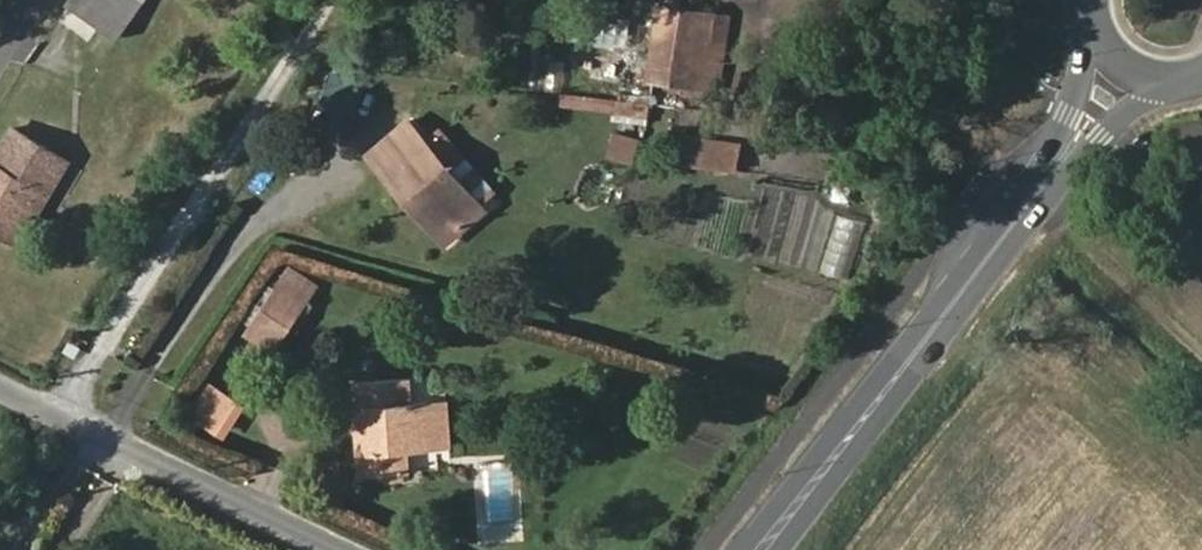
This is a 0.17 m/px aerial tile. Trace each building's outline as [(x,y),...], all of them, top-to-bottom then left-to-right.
[(140,14),(119,0),(68,0),(64,7),(120,44),(140,14)] [(148,3),(144,0),(119,0),(140,14),(148,3)] [(719,15),(658,6),(645,83),(705,90),(719,15)] [(705,90),(721,93),(733,17),(719,15),(705,90)] [(335,68),(320,104),(355,119),(370,83),(335,68)] [(430,141),(410,117),(368,156),(447,246),(492,209),(486,203),(430,141)] [(11,126),(0,145),(0,235),(20,247),(69,162),(11,126)] [(486,203),(502,191),(443,128),(430,141),(486,203)] [(613,130),(610,156),(635,159),(638,133),(613,130)] [(749,175),(755,144),(678,131),(667,170),(735,181),(738,173),(749,175)] [(314,299),(324,289),(290,265),(283,277),(314,299)] [(314,299),(283,277),(243,333),(274,355),(314,299)] [(227,436),(248,402),(210,379),(189,413),(227,436)] [(411,381),(350,384),(352,405),(363,405),(365,453),(354,454),(356,475),(414,472),(412,453),(452,451),(450,401),(413,403),(411,381)] [(354,454),(365,453),(363,405),(352,405),(354,454)]
